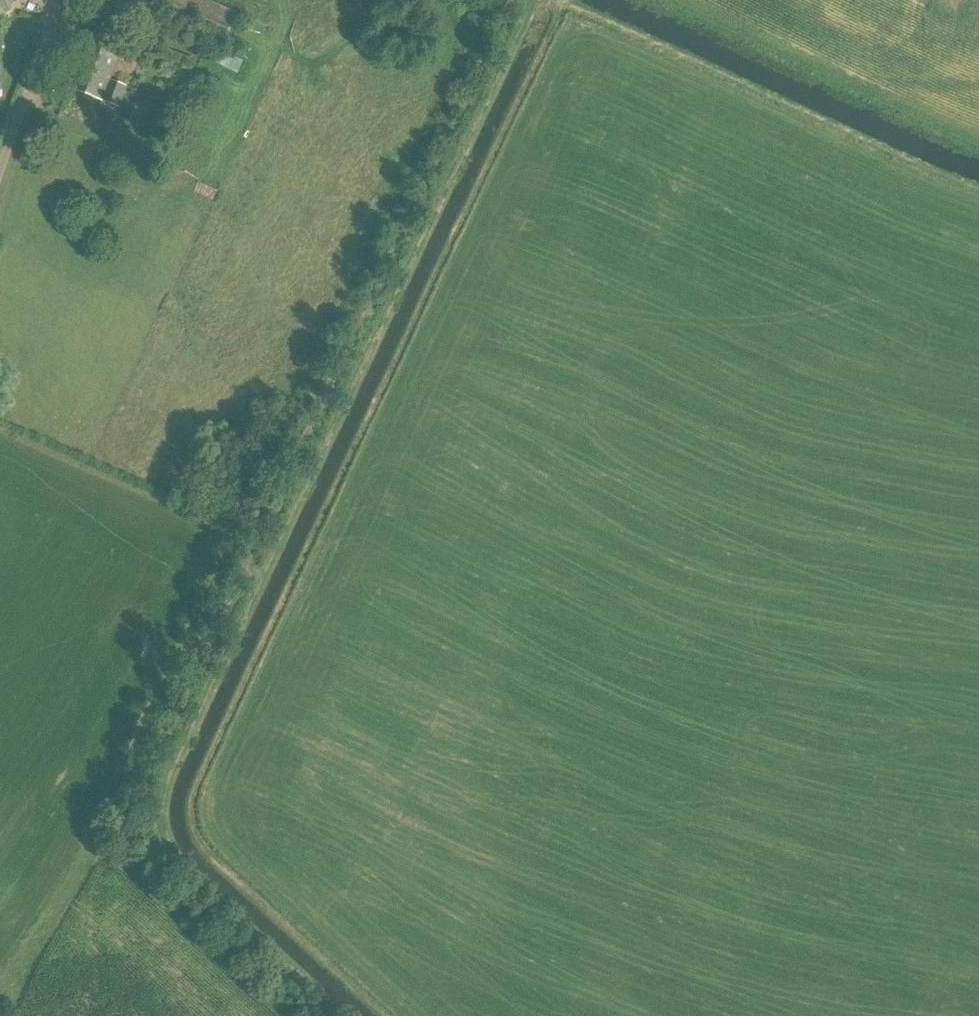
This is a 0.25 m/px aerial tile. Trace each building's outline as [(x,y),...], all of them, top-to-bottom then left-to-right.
[(209,0),(120,0),(228,48),(244,15),(209,0)] [(87,33),(67,88),(118,107),(126,87),(109,81),(119,55),(134,61),(138,51),(122,45),(122,46),(87,33)]
